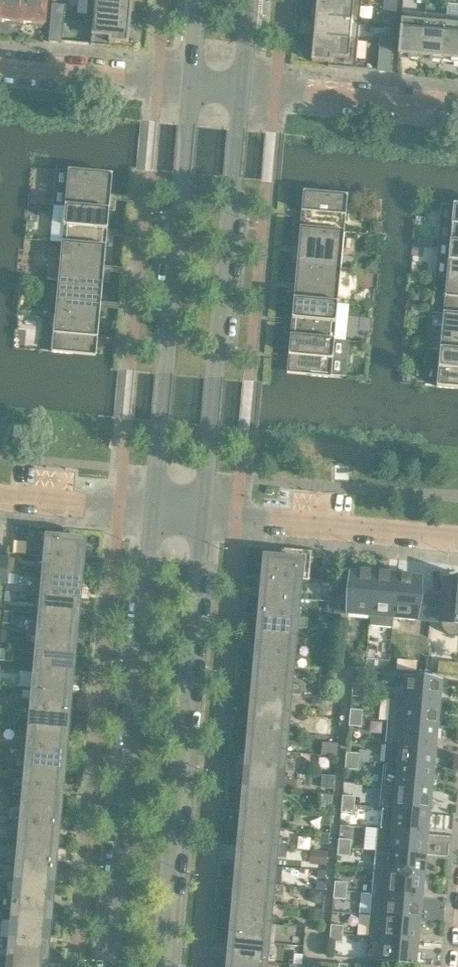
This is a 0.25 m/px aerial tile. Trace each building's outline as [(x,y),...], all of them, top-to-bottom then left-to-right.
[(0,14),(0,22),(21,23),(23,0),(1,0),(0,14)] [(21,23),(44,26),(46,0),(23,0),(21,23)] [(86,17),(130,21),(131,13),(133,13),(134,1),(118,0),(88,0),(86,17)] [(313,18),(359,22),(361,3),(332,0),(317,0),(317,6),(314,6),(313,18)] [(52,4),(51,14),(64,15),(65,6),(52,4)] [(443,59),(451,60),(451,62),(457,63),(457,5),(448,4),(447,16),(443,59)] [(396,6),(383,5),(383,13),(396,15),(396,6)] [(402,12),(398,55),(408,56),(408,59),(421,60),(421,57),(425,14),(402,12)] [(62,43),(64,15),(51,14),(49,42),(62,43)] [(425,14),(421,57),(430,58),(430,61),(443,62),(443,59),(447,16),(425,14)] [(86,17),(94,18),(91,46),(110,48),(110,44),(128,45),(130,21),(86,17)] [(313,18),(312,29),(314,29),(314,37),(357,41),(359,22),(313,18)] [(380,43),(393,44),(394,35),(380,34),(380,43)] [(314,37),(312,62),(329,64),(328,67),(355,70),(357,41),(314,37)] [(393,44),(380,43),(377,72),(390,73),(393,44)] [(112,174),(68,170),(65,207),(109,210),(112,174)] [(347,196),(303,192),(300,228),(344,232),(347,196)] [(453,205),(450,242),(457,242),(457,206),(453,205)] [(109,210),(65,207),(62,243),(106,247),(109,210)] [(344,232),(300,228),(297,264),(341,268),(344,232)] [(450,242),(447,278),(457,279),(457,242),(450,242)] [(106,247),(62,243),(58,279),(102,283),(106,247)] [(341,268),(297,264),(293,300),(337,304),(341,268)] [(447,278),(443,314),(457,315),(457,279),(447,278)] [(102,283),(58,279),(55,315),(99,319),(102,283)] [(337,304),(293,300),(290,337),(334,341),(337,304)] [(443,314),(440,350),(457,352),(457,315),(443,314)] [(99,319),(55,315),(52,351),(96,356),(99,319)] [(334,341),(290,337),(287,373),(331,377),(334,341)] [(440,350),(437,386),(457,388),(457,352),(440,350)] [(81,560),(83,540),(69,539),(70,530),(49,528),(47,557),(81,560)] [(266,557),(264,577),(299,580),(308,581),(310,552),(301,551),(281,549),(280,551),(280,558),(266,557)] [(6,584),(9,558),(0,557),(0,583),(6,584)] [(81,560),(47,557),(45,576),(81,579),(82,570),(80,570),(81,560)] [(19,573),(20,561),(9,560),(8,571),(19,573)] [(370,617),(374,574),(351,571),(349,589),(336,587),(334,613),(370,617)] [(17,585),(18,575),(8,574),(7,584),(17,585)] [(400,619),(403,576),(374,574),(370,617),(370,626),(392,628),(393,619),(400,619)] [(81,579),(45,576),(44,585),(32,584),(31,595),(43,596),(78,599),(79,589),(80,589),(81,579)] [(421,578),(403,576),(400,619),(429,622),(431,596),(419,595),(421,578)] [(262,586),(261,596),(262,596),(297,599),(299,580),(264,577),(263,586),(262,586)] [(431,596),(429,622),(441,623),(441,624),(441,626),(442,627),(442,629),(443,630),(444,631),(444,632),(447,634),(448,635),(449,635),(450,636),(453,636),(456,636),(457,636),(457,635),(457,581),(445,580),(444,597),(431,596)] [(78,599),(43,596),(42,614),(78,618),(79,608),(77,608),(78,599)] [(261,596),(260,605),(262,605),(261,615),(295,618),(295,617),(297,599),(262,596),(261,596)] [(28,622),(27,632),(74,637),(75,627),(77,627),(78,618),(42,614),(41,623),(28,622)] [(258,624),(257,634),(259,634),(294,637),(294,628),(307,629),(308,619),(308,618),(295,617),(295,618),(261,615),(260,625),(258,624)] [(27,632),(26,642),(39,643),(38,653),(74,656),(75,646),(73,646),(74,637),(27,632)] [(257,634),(256,643),(258,643),(257,653),(292,656),(294,637),(259,634),(257,634)] [(11,650),(1,649),(0,655),(0,659),(10,660),(11,650)] [(367,651),(366,668),(374,669),(376,652),(367,651)] [(38,653),(36,672),(71,675),(72,665),(73,665),(74,656),(38,653)] [(255,663),(254,672),(256,672),(290,675),(292,656),(257,653),(256,663),(255,663)] [(417,662),(396,660),(395,671),(416,672),(417,662)] [(437,674),(457,676),(457,664),(438,662),(437,674)] [(36,672),(34,691),(71,694),(72,685),(70,684),(71,675),(36,672)] [(254,672),(253,682),(255,682),(254,691),(288,694),(288,695),(301,696),(301,695),(302,686),(289,685),(290,675),(256,672),(254,672)] [(405,679),(403,700),(403,701),(439,704),(441,682),(405,679)] [(365,689),(352,688),(351,697),(364,698),(365,689)] [(21,699),(20,709),(67,713),(68,704),(70,704),(71,694),(34,691),(34,700),(21,699)] [(251,701),(250,710),(252,710),(287,714),(288,695),(288,694),(254,691),(253,701),(251,701)] [(403,701),(403,700),(390,698),(388,721),(437,726),(439,704),(403,701)] [(20,709),(19,719),(32,720),(31,729),(67,732),(68,723),(66,723),(67,713),(20,709)] [(250,710),(250,720),(251,720),(250,730),(297,734),(298,724),(286,723),(287,714),(252,710),(250,710)] [(363,711),(350,710),(349,718),(362,719),(363,711)] [(362,719),(349,718),(349,726),(361,727),(362,719)] [(437,726),(388,721),(386,743),(435,747),(437,726)] [(18,737),(17,747),(64,751),(65,742),(66,742),(67,732),(31,729),(30,738),(18,737)] [(248,739),(247,749),(249,749),(283,752),(284,743),(297,744),(297,734),(250,730),(250,739),(248,739)] [(321,742),(320,755),(336,757),(338,744),(321,742)] [(435,747),(386,743),(384,764),(433,769),(435,747)] [(17,747),(16,757),(28,758),(28,767),(64,771),(65,761),(63,761),(64,751),(17,747)] [(247,749),(246,758),(248,758),(247,768),(282,771),(281,772),(294,773),(294,772),(295,762),(282,761),(283,752),(249,749),(247,749)] [(359,754),(346,753),(345,761),(358,762),(359,754)] [(358,762),(345,761),(345,769),(357,771),(358,762)] [(300,764),(299,773),(310,774),(311,765),(300,764)] [(433,769),(384,764),(382,786),(431,790),(433,769)] [(26,786),(60,790),(61,780),(63,780),(64,771),(28,767),(26,786)] [(244,777),(244,787),(245,787),(280,790),(281,772),(282,771),(247,768),(246,777),(244,777)] [(321,788),(333,790),(335,776),(322,775),(321,788)] [(13,785),(12,795),(25,796),(24,806),(60,809),(61,799),(59,799),(60,790),(26,786),(13,785)] [(429,812),(431,790),(382,786),(380,808),(383,809),(393,810),(393,809),(429,812)] [(244,787),(243,796),(244,796),(243,806),(278,809),(278,810),(291,811),(291,810),(291,800),(279,799),(280,790),(245,787),(244,787)] [(320,808),(332,808),(333,795),(321,794),(320,808)] [(355,797),(342,796),(342,804),(354,805),(355,797)] [(354,805),(342,804),(341,812),(353,814),(354,805)] [(22,824),(22,825),(57,828),(58,818),(59,818),(60,809),(24,806),(22,824)] [(241,816),(240,825),(242,825),(276,828),(278,810),(278,809),(243,806),(243,816),(241,816)] [(427,834),(429,812),(393,809),(393,810),(383,809),(381,829),(427,834)] [(330,826),(331,814),(322,813),(321,825),(330,826)] [(10,823),(9,833),(21,835),(21,844),(57,847),(58,838),(56,837),(57,828),(22,825),(22,824),(10,823)] [(240,825),(239,834),(241,835),(240,844),(287,849),(288,839),(276,838),(276,828),(242,825),(240,825)] [(426,855),(427,834),(381,829),(378,829),(376,851),(426,855)] [(329,833),(320,832),(319,844),(328,845),(329,833)] [(351,840),(338,839),(338,847),(350,848),(351,840)] [(6,862),(6,863),(19,864),(19,863),(53,866),(54,856),(56,857),(57,847),(21,844),(20,853),(7,852),(6,862)] [(237,854),(237,863),(238,863),(273,867),(274,857),(286,859),(287,849),(240,844),(239,854),(237,854)] [(350,848),(338,847),(337,856),(349,857),(350,848)] [(326,867),(328,852),(311,851),(309,865),(326,867)] [(426,855),(376,851),(374,872),(424,877),(426,855)] [(19,864),(17,882),(53,885),(54,876),(53,876),(53,866),(19,863),(19,864)] [(237,863),(236,873),(237,873),(237,883),(271,886),(271,885),(273,867),(238,863),(237,863)] [(318,871),(317,878),(325,879),(326,871),(318,871)] [(424,877),(374,872),(372,894),(422,898),(424,877)] [(15,900),(15,901),(50,904),(51,895),(52,895),(53,885),(17,882),(15,900)] [(316,882),(316,890),(324,890),(325,883),(316,882)] [(347,883),(335,882),(334,890),(346,891),(347,883)] [(234,892),(233,902),(235,902),(269,905),(270,896),(283,897),(284,887),(284,886),(271,885),(271,886),(237,883),(236,892),(234,892)] [(346,891),(334,890),(333,898),(346,900),(346,891)] [(422,898),(372,894),(370,915),(420,920),(422,898)] [(3,900),(2,910),(14,911),(14,920),(50,924),(51,914),(49,914),(50,904),(15,901),(15,900),(3,899),(3,900)] [(233,902),(232,911),(234,911),(233,921),(268,924),(269,905),(235,902),(233,902)] [(309,920),(320,921),(321,911),(309,910),(309,920)] [(420,920),(370,915),(368,937),(418,941),(420,920)] [(0,937),(0,938),(12,939),(46,943),(47,933),(49,933),(50,924),(14,920),(2,919),(0,937)] [(230,931),(230,940),(231,940),(266,943),(268,924),(233,921),(232,931),(230,931)] [(285,936),(285,926),(274,925),(273,935),(285,936)] [(343,926),(331,925),(330,933),(343,935),(343,926)] [(343,935),(330,933),(329,942),(342,943),(343,935)] [(418,941),(368,937),(366,959),(416,964),(418,941)] [(12,939),(10,959),(46,962),(47,952),(46,952),(46,943),(12,939)] [(230,940),(229,949),(231,949),(230,959),(264,962),(266,943),(231,940),(230,940)] [(294,954),(293,964),(301,965),(302,954),(294,954)] [(46,962),(10,959),(9,966),(46,966),(46,962)]
